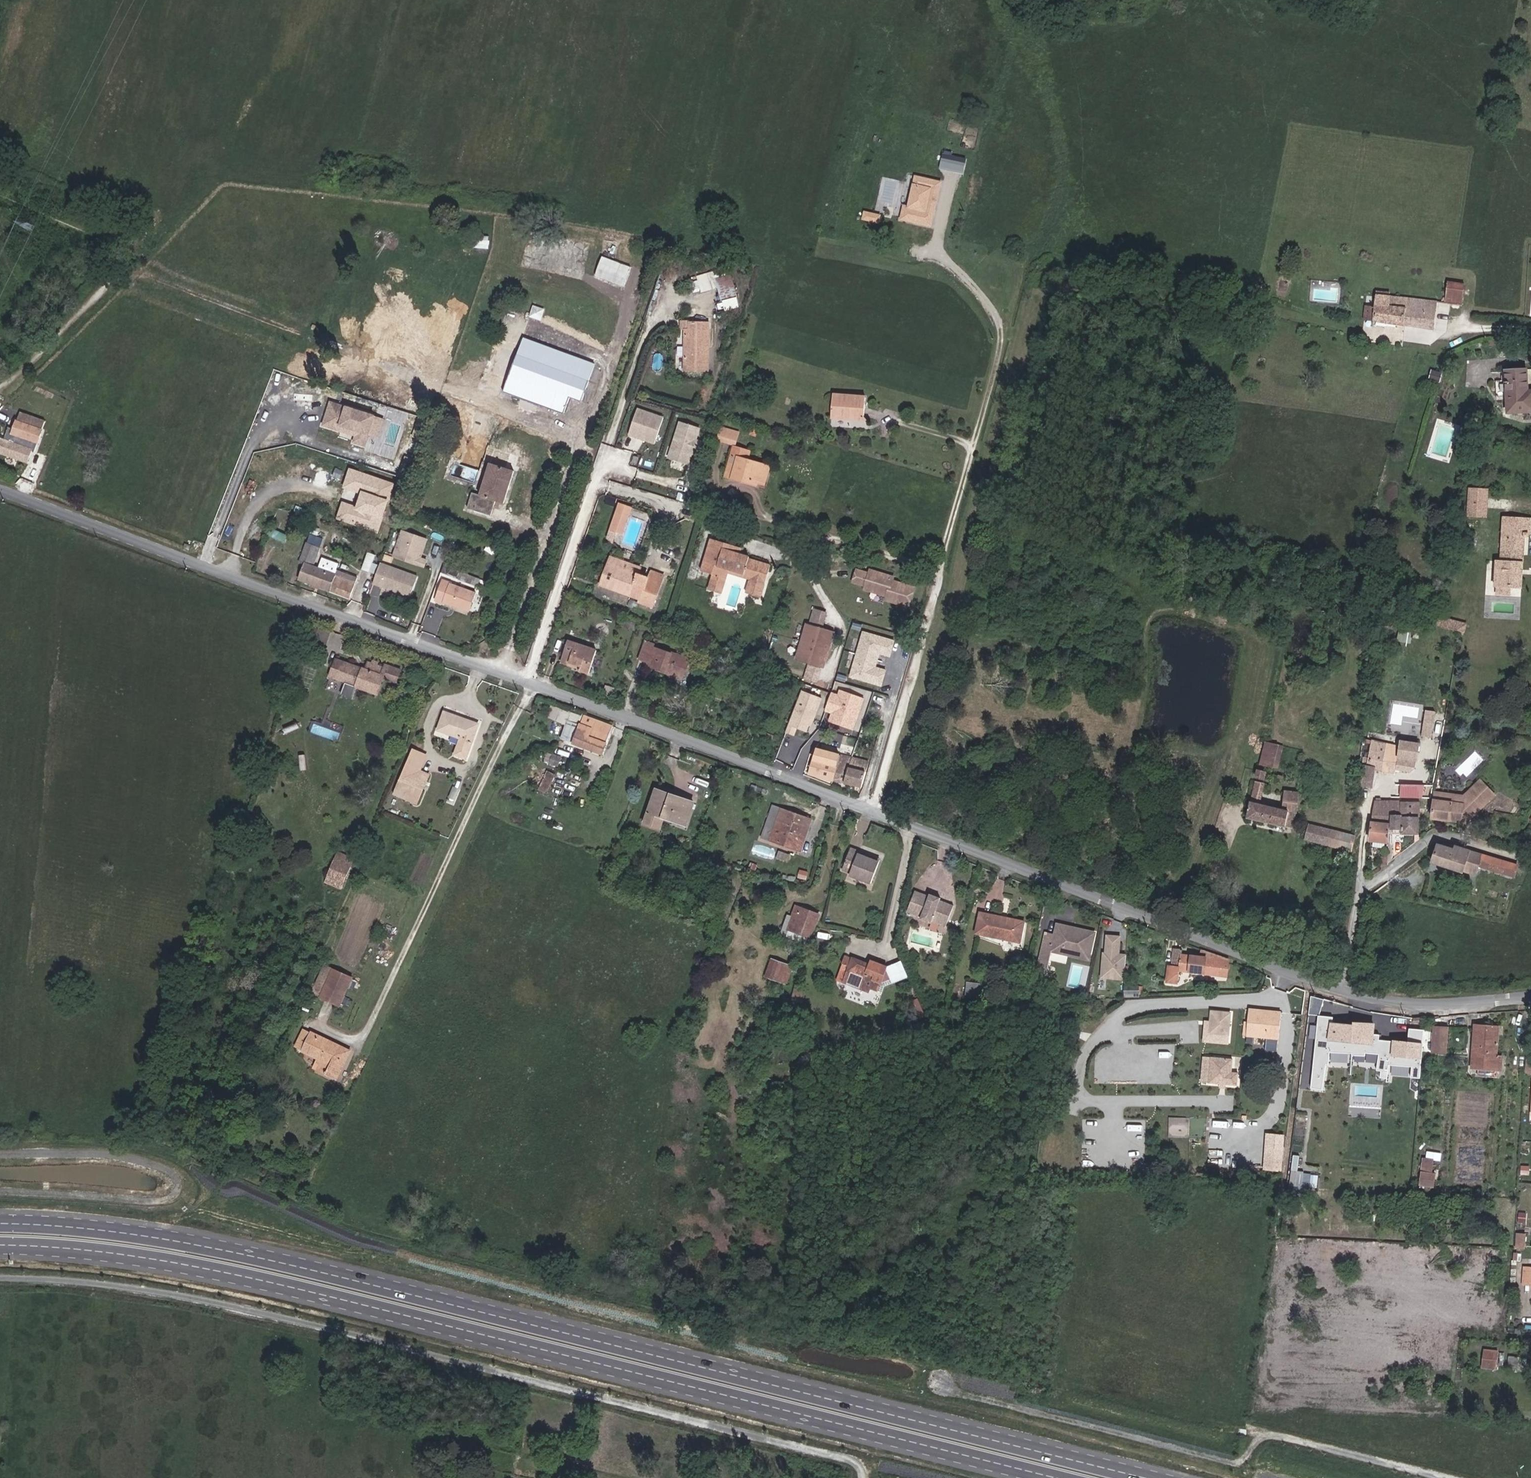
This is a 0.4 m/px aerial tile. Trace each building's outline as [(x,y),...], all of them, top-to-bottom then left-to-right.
[(942,179),(944,164),(933,162),(930,177),(942,179)] [(933,215),(941,183),(916,177),(909,206),(904,204),(901,219),(936,227),(939,216),(933,215)] [(864,206),(867,197),(860,195),(857,205),(864,206)] [(881,223),(883,213),(865,210),(864,220),(881,223)] [(855,225),(858,216),(848,213),(846,223),(855,225)] [(616,259),(621,246),(614,244),(609,256),(616,259)] [(622,287),(629,267),(602,257),(595,276),(622,287)] [(718,288),(715,278),(713,272),(697,277),(701,293),(718,288)] [(737,297),(730,273),(715,278),(718,288),(722,301),(737,297)] [(1462,303),(1464,284),(1448,282),(1446,301),(1462,303)] [(1434,330),(1437,302),(1388,296),(1377,295),(1376,295),(1374,308),(1366,307),(1364,320),(1434,330)] [(541,320),(544,310),(534,307),(530,316),(541,320)] [(1265,321),(1252,318),(1250,327),(1263,330),(1265,321)] [(708,372),(709,323),(689,323),(689,330),(685,330),(684,371),(708,372)] [(582,402),(590,382),(589,381),(595,365),(524,339),(518,355),(504,392),(564,415),(570,398),(582,402)] [(1439,382),(1442,373),(1432,370),(1429,379),(1439,382)] [(1505,371),(1505,373),(1501,373),(1502,381),(1496,382),(1497,397),(1506,396),(1507,414),(1530,413),(1530,370),(1505,371)] [(864,417),(866,397),(833,394),(831,419),(853,420),(853,417),(864,417)] [(345,414),(347,408),(331,403),(329,409),(345,414)] [(368,440),(375,417),(347,408),(345,414),(329,409),(324,426),(342,432),(343,427),(358,432),(356,437),(368,440)] [(664,418),(637,408),(627,437),(655,446),(664,418)] [(42,430),(45,422),(20,413),(18,422),(42,430)] [(701,429),(678,421),(666,458),(688,466),(692,455),(698,458),(703,441),(698,439),(701,429)] [(42,430),(18,422),(15,431),(9,429),(5,441),(1,440),(0,443),(0,452),(27,462),(31,450),(35,451),(42,430)] [(1471,435),(1473,425),(1466,424),(1464,433),(1471,435)] [(734,445),(738,433),(721,428),(718,440),(734,445)] [(764,485),(770,466),(747,460),(750,452),(734,447),(731,456),(738,458),(732,479),(743,482),(744,479),(758,483),(764,485)] [(324,483),(331,466),(306,456),(299,473),(324,483)] [(732,479),(738,458),(731,456),(725,477),(732,479)] [(504,504),(515,472),(490,464),(480,496),(472,493),(467,508),(491,516),(496,501),(504,504)] [(343,470),(335,468),(332,476),(340,479),(343,470)] [(378,534),(395,484),(349,468),(342,488),(361,494),(356,507),(341,502),(335,519),(378,534)] [(1490,489),(1467,488),(1465,518),(1488,519),(1490,489)] [(614,507),(616,500),(608,497),(606,504),(614,507)] [(415,511),(418,502),(411,500),(409,509),(415,511)] [(623,534),(632,508),(620,504),(611,530),(616,532),(623,534)] [(1524,537),(1530,538),(1530,524),(1530,519),(1503,518),(1501,562),(1496,562),(1495,587),(1497,587),(1510,587),(1521,588),(1524,537)] [(613,542),(616,532),(611,530),(608,538),(613,542)] [(419,557),(419,555),(423,554),(427,539),(402,531),(393,558),(424,568),(427,560),(421,558),(419,557)] [(320,549),(323,540),(310,535),(307,544),(320,549)] [(771,566),(749,559),(749,557),(736,553),(738,547),(711,539),(701,571),(713,574),(726,579),(728,573),(729,570),(755,577),(750,594),(761,597),(771,566)] [(358,577),(337,569),(339,563),(323,557),(318,569),(313,567),(320,549),(307,544),(300,562),(306,564),(300,580),(350,599),(358,577)] [(370,572),(376,556),(368,553),(362,569),(370,572)] [(638,575),(641,568),(611,557),(609,564),(638,575)] [(410,598),(418,577),(381,563),(373,584),(387,590),(395,592),(410,598)] [(648,578),(638,575),(609,564),(601,585),(632,597),(640,600),(639,602),(653,607),(665,575),(651,570),(648,578)] [(755,577),(729,570),(728,573),(750,580),(746,593),(750,594),(755,577)] [(914,588),(893,581),(894,578),(870,570),(869,574),(856,570),(853,582),(865,586),(864,590),(886,596),(885,600),(909,607),(914,588)] [(473,585),(476,577),(461,572),(458,580),(473,585)] [(722,594),(726,579),(713,574),(708,590),(722,594)] [(469,611),(475,594),(451,585),(451,584),(443,581),(436,600),(444,604),(444,602),(469,611)] [(1509,595),(1510,587),(1497,587),(1497,594),(1509,595)] [(639,602),(640,600),(632,597),(629,605),(637,608),(639,602)] [(822,626),(826,614),(815,610),(811,622),(822,626)] [(635,629),(636,624),(626,621),(624,626),(635,629)] [(1387,643),(1389,622),(1383,621),(1380,642),(1387,643)] [(824,667),(834,633),(807,625),(796,659),(824,667)] [(325,650),(330,633),(311,627),(306,643),(325,650)] [(1409,643),(1412,629),(1400,627),(1397,641),(1409,643)] [(896,641),(862,631),(849,679),(882,688),(887,671),(877,668),(880,656),(891,659),(896,641)] [(588,673),(595,651),(568,642),(562,659),(581,666),(580,671),(588,673)] [(683,678),(690,660),(654,648),(655,645),(646,642),(640,659),(649,663),(648,665),(683,678)] [(765,661),(767,653),(760,651),(758,658),(765,661)] [(378,695),(385,676),(383,676),(385,668),(377,665),(378,662),(373,661),(372,663),(368,662),(365,669),(343,661),(336,680),(348,684),(356,687),(378,695)] [(816,682),(820,671),(808,667),(805,678),(816,682)] [(353,696),(356,687),(348,684),(345,692),(353,696)] [(610,699),(614,689),(607,687),(604,697),(610,699)] [(823,717),(855,731),(868,700),(836,687),(823,717)] [(822,699),(801,692),(786,734),(794,737),(797,729),(807,733),(810,727),(812,728),(822,699)] [(566,725),(571,713),(560,708),(555,720),(566,725)] [(1433,724),(1435,712),(1427,711),(1425,722),(1433,724)] [(466,759),(479,724),(444,712),(438,730),(461,739),(455,755),(466,759)] [(603,754),(612,727),(571,712),(571,713),(566,725),(561,739),(603,754)] [(1431,738),(1433,724),(1425,722),(1423,737),(1431,738)] [(1382,771),(1386,744),(1373,741),(1372,745),(1369,759),(1368,765),(1363,765),(1361,786),(1371,788),(1374,770),(1382,771)] [(1414,768),(1418,744),(1401,741),(1400,747),(1386,744),(1382,771),(1394,773),(1395,770),(1410,772),(1414,768)] [(1275,746),(1269,745),(1266,766),(1271,767),(1275,746)] [(417,804),(429,775),(421,771),(427,756),(413,750),(394,794),(417,804)] [(833,781),(840,756),(825,752),(823,760),(814,757),(809,774),(833,781)] [(558,766),(561,758),(553,755),(550,763),(558,766)] [(840,755),(840,756),(833,781),(862,787),(866,772),(850,767),(852,758),(840,755)] [(866,772),(868,762),(852,758),(850,767),(866,772)] [(547,794),(555,775),(547,771),(539,790),(547,794)] [(1474,815),(1494,795),(1480,781),(1463,797),(1435,793),(1432,819),(1465,823),(1469,820),(1466,817),(1471,812),(1474,815)] [(1296,814),(1298,793),(1285,791),(1283,810),(1259,804),(1256,804),(1261,783),(1256,782),(1248,818),(1292,829),(1296,814)] [(1259,804),(1264,784),(1261,783),(1256,804),(1259,804)] [(1416,798),(1417,786),(1401,785),(1401,797),(1416,798)] [(686,826),(694,803),(656,790),(644,824),(660,830),(664,818),(686,826)] [(1389,830),(1389,816),(1391,816),(1389,802),(1374,801),(1370,841),(1373,841),(1385,843),(1388,843),(1388,840),(1389,830)] [(1419,817),(1419,803),(1389,802),(1391,816),(1406,816),(1406,817),(1419,817)] [(801,851),(812,820),(773,806),(762,837),(801,851)] [(1418,834),(1419,817),(1406,817),(1406,816),(1391,816),(1389,816),(1389,830),(1390,830),(1401,830),(1401,833),(1418,834)] [(1351,851),(1355,837),(1310,825),(1306,839),(1351,851)] [(1475,875),(1478,867),(1481,854),(1455,847),(1454,851),(1438,845),(1432,864),(1461,873),(1461,871),(1475,875)] [(871,884),(880,860),(851,849),(843,870),(851,873),(850,876),(871,884)] [(344,882),(353,859),(338,853),(329,875),(344,882)] [(1487,869),(1490,857),(1481,854),(1478,867),(1487,869)] [(1514,877),(1518,865),(1490,857),(1487,869),(1514,877)] [(750,868),(756,870),(759,864),(752,861),(750,868)] [(339,893),(344,882),(329,875),(324,887),(339,893)] [(940,900),(940,899),(930,895),(930,896),(915,891),(907,912),(922,918),(921,919),(931,923),(932,922),(946,927),(954,906),(940,900)] [(815,928),(820,915),(795,906),(791,917),(785,935),(786,936),(789,930),(809,937),(815,928)] [(1020,943),(1024,922),(980,913),(976,934),(1020,943)] [(785,935),(791,917),(788,916),(781,934),(785,935)] [(1091,953),(1095,933),(1057,924),(1055,935),(1046,933),(1037,972),(1046,974),(1051,952),(1063,954),(1065,947),(1091,953)] [(805,943),(809,937),(789,930),(786,936),(805,943)] [(1125,980),(1126,955),(1119,955),(1120,937),(1107,936),(1106,954),(1104,953),(1102,978),(1125,980)] [(1089,960),(1091,953),(1065,947),(1063,954),(1089,960)] [(1226,960),(1199,949),(1199,955),(1180,954),(1180,950),(1175,949),(1172,966),(1169,966),(1168,982),(1177,983),(1178,971),(1225,975),(1226,960)] [(843,983),(852,959),(845,956),(843,964),(837,980),(843,983)] [(880,985),(892,980),(893,983),(908,977),(901,962),(887,968),(887,967),(871,961),(870,964),(852,958),(852,959),(843,983),(869,993),(870,989),(878,992),(880,985)] [(786,984),(792,967),(772,959),(766,977),(786,984)] [(322,997),(334,970),(324,966),(313,994),(322,997)] [(340,1005),(352,978),(334,970),(322,997),(340,1005)] [(883,987),(893,983),(892,980),(880,985),(878,992),(881,993),(883,987)] [(980,999),(982,984),(967,983),(965,997),(980,999)] [(1125,986),(1123,992),(1136,996),(1138,990),(1125,986)] [(802,1002),(805,992),(794,989),(792,1000),(802,1002)] [(1278,1039),(1281,1012),(1249,1009),(1247,1036),(1278,1039)] [(1230,1013),(1211,1011),(1209,1033),(1228,1034),(1230,1013)] [(1303,1067),(1301,1087),(1327,1090),(1330,1059),(1378,1065),(1378,1070),(1390,1072),(1392,1059),(1410,1060),(1408,1077),(1424,1078),(1429,1030),(1411,1028),(1409,1041),(1379,1038),(1381,1025),(1336,1020),(1337,1016),(1321,1015),(1320,1025),(1312,1024),(1308,1068),(1303,1067)] [(1501,1071),(1502,1057),(1497,1056),(1499,1027),(1474,1025),(1471,1069),(1478,1069),(1477,1076),(1496,1077),(1497,1071),(1501,1071)] [(1447,1053),(1448,1028),(1433,1027),(1432,1052),(1447,1053)] [(303,1050),(311,1035),(304,1032),(297,1047),(303,1050)] [(337,1079),(351,1051),(312,1033),(311,1035),(303,1050),(303,1052),(319,1059),(314,1068),(337,1079)] [(1237,1086),(1238,1073),(1232,1073),(1233,1060),(1212,1058),(1209,1083),(1237,1086)] [(1265,1170),(1284,1171),(1286,1148),(1267,1147),(1265,1170)] [(1300,1171),(1302,1155),(1295,1154),(1290,1186),(1317,1189),(1319,1173),(1300,1171)] [(1431,1174),(1433,1160),(1423,1159),(1422,1172),(1431,1174)] [(1433,1187),(1435,1174),(1431,1174),(1422,1172),(1420,1185),(1433,1187)] [(1525,1249),(1526,1234),(1517,1234),(1516,1248),(1525,1249)] [(1496,1369),(1497,1352),(1484,1350),(1482,1367),(1496,1369)]
